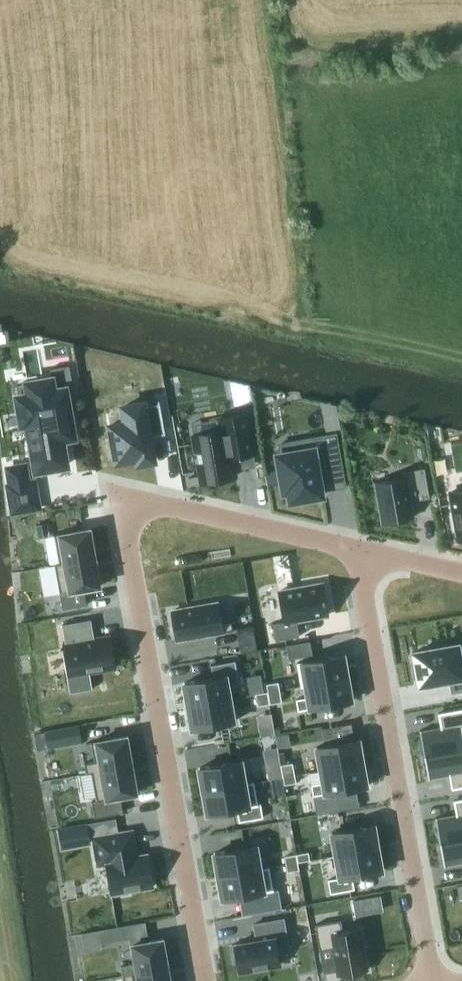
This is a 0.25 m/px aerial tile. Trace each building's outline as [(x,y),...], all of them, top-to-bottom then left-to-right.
[(29,393),(23,394),(27,420),(27,422),(35,469),(38,469),(37,463),(63,459),(64,465),(66,464),(62,438),(64,438),(64,433),(71,432),(71,436),(74,436),(66,390),(66,388),(71,387),(71,389),(74,389),(70,364),(67,365),(68,367),(53,370),(52,367),(50,368),(51,377),(49,378),(29,381),(27,381),(27,382),(27,384),(29,393)] [(124,421),(109,424),(115,460),(136,457),(137,462),(152,459),(148,436),(164,433),(158,399),(156,399),(157,402),(143,405),(142,402),(121,406),(124,421)] [(221,430),(193,435),(202,482),(235,476),(232,457),(253,453),(246,413),(219,418),(221,430)] [(325,429),(339,426),(337,413),(323,416),(325,429)] [(281,453),(277,454),(283,491),(288,490),(290,501),(322,495),(321,489),(317,465),(340,460),(335,433),(310,438),(312,448),(281,453)] [(25,464),(8,467),(11,484),(8,485),(13,511),(39,507),(34,480),(28,481),(25,464)] [(404,477),(376,482),(383,521),(413,516),(410,500),(429,497),(424,467),(403,471),(404,477)] [(450,492),(451,501),(456,526),(458,539),(461,538),(461,490),(450,492)] [(47,523),(36,524),(39,537),(49,536),(47,523)] [(90,528),(54,535),(59,562),(59,563),(95,557),(90,528)] [(249,557),(252,603),(268,602),(265,556),(249,557)] [(59,562),(54,563),(60,593),(63,609),(87,604),(84,589),(100,586),(95,557),(59,563),(59,562)] [(284,621),(273,623),(276,640),(299,636),(296,620),(328,614),(322,583),(279,591),(284,621)] [(219,608),(172,617),(177,645),(234,635),(233,625),(222,626),(219,608)] [(91,619),(62,624),(66,644),(64,644),(65,648),(70,674),(72,690),(92,686),(89,670),(114,666),(109,637),(93,639),(92,633),(93,633),(91,619)] [(256,651),(252,626),(235,629),(240,654),(256,651)] [(289,659),(312,655),(310,641),(287,645),(289,659)] [(414,652),(420,684),(449,678),(452,692),(461,690),(461,662),(460,662),(457,644),(450,646),(449,642),(435,644),(435,648),(414,652)] [(343,653),(297,662),(301,687),(306,686),(306,685),(347,677),(343,653)] [(213,677),(184,682),(188,706),(229,698),(227,686),(239,684),(235,660),(211,665),(213,677)] [(308,697),(296,699),(298,710),(351,701),(347,677),(306,685),(306,686),(308,697)] [(278,681),(266,684),(268,693),(280,690),(278,681)] [(280,690),(268,693),(270,703),(282,701),(280,690)] [(267,691),(255,693),(258,705),(270,703),(267,691)] [(229,698),(188,706),(192,729),(234,722),(229,698)] [(420,730),(424,754),(461,747),(461,708),(438,712),(441,727),(421,731),(421,729),(420,730)] [(78,725),(54,729),(57,745),(81,741),(78,725)] [(94,760),(84,762),(86,773),(91,772),(91,771),(132,764),(126,736),(91,742),(94,760)] [(358,739),(316,746),(321,770),(362,762),(358,739)] [(424,754),(428,779),(430,779),(429,777),(449,774),(452,789),(461,787),(461,747),(424,754)] [(240,760),(199,767),(203,791),(245,783),(244,783),(240,760)] [(293,762),(281,765),(283,776),(295,774),(293,762)] [(323,782),(311,784),(313,795),(367,786),(362,762),(321,770),(323,782)] [(132,764),(91,771),(91,772),(96,800),(92,801),(95,816),(122,811),(119,796),(137,793),(132,764)] [(281,768),(269,771),(271,779),(283,776),(281,768)] [(295,774),(283,776),(284,784),(296,782),(295,774)] [(284,785),(283,776),(271,779),(272,787),(284,785)] [(245,783),(203,791),(207,814),(236,809),(238,821),(263,817),(260,803),(258,803),(254,781),(244,783),(245,783)] [(435,817),(440,841),(461,837),(461,798),(454,800),(454,801),(456,814),(437,818),(437,816),(435,817)] [(73,824),(77,845),(90,842),(89,838),(86,823),(86,822),(73,824)] [(373,824),(331,831),(335,854),(377,847),(373,824)] [(132,830),(93,837),(98,865),(106,863),(111,893),(115,893),(115,895),(127,893),(127,890),(153,886),(147,854),(136,856),(132,830)] [(440,841),(444,866),(445,866),(445,864),(461,861),(461,837),(440,841)] [(256,845),(214,852),(218,876),(260,868),(260,867),(256,845)] [(339,877),(327,879),(330,892),(354,888),(352,875),(381,870),(377,847),(335,854),(339,877)] [(309,852),(297,854),(298,862),(310,859),(309,852)] [(296,854),(284,856),(286,864),(298,862),(296,854)] [(298,862),(286,864),(287,872),(299,869),(298,862)] [(260,868),(218,876),(222,899),(274,890),(269,866),(260,867),(260,868)] [(340,908),(315,913),(319,938),(333,936),(338,963),(367,958),(359,916),(342,919),(340,908)] [(257,940),(231,945),(234,962),(238,961),(240,971),(280,964),(277,951),(289,949),(284,918),(254,923),(257,940)] [(124,925),(97,930),(99,941),(100,941),(126,936),(124,925)] [(135,962),(121,965),(122,975),(167,967),(162,938),(132,944),(135,962)] [(122,975),(124,980),(170,980),(167,967),(122,975)]
